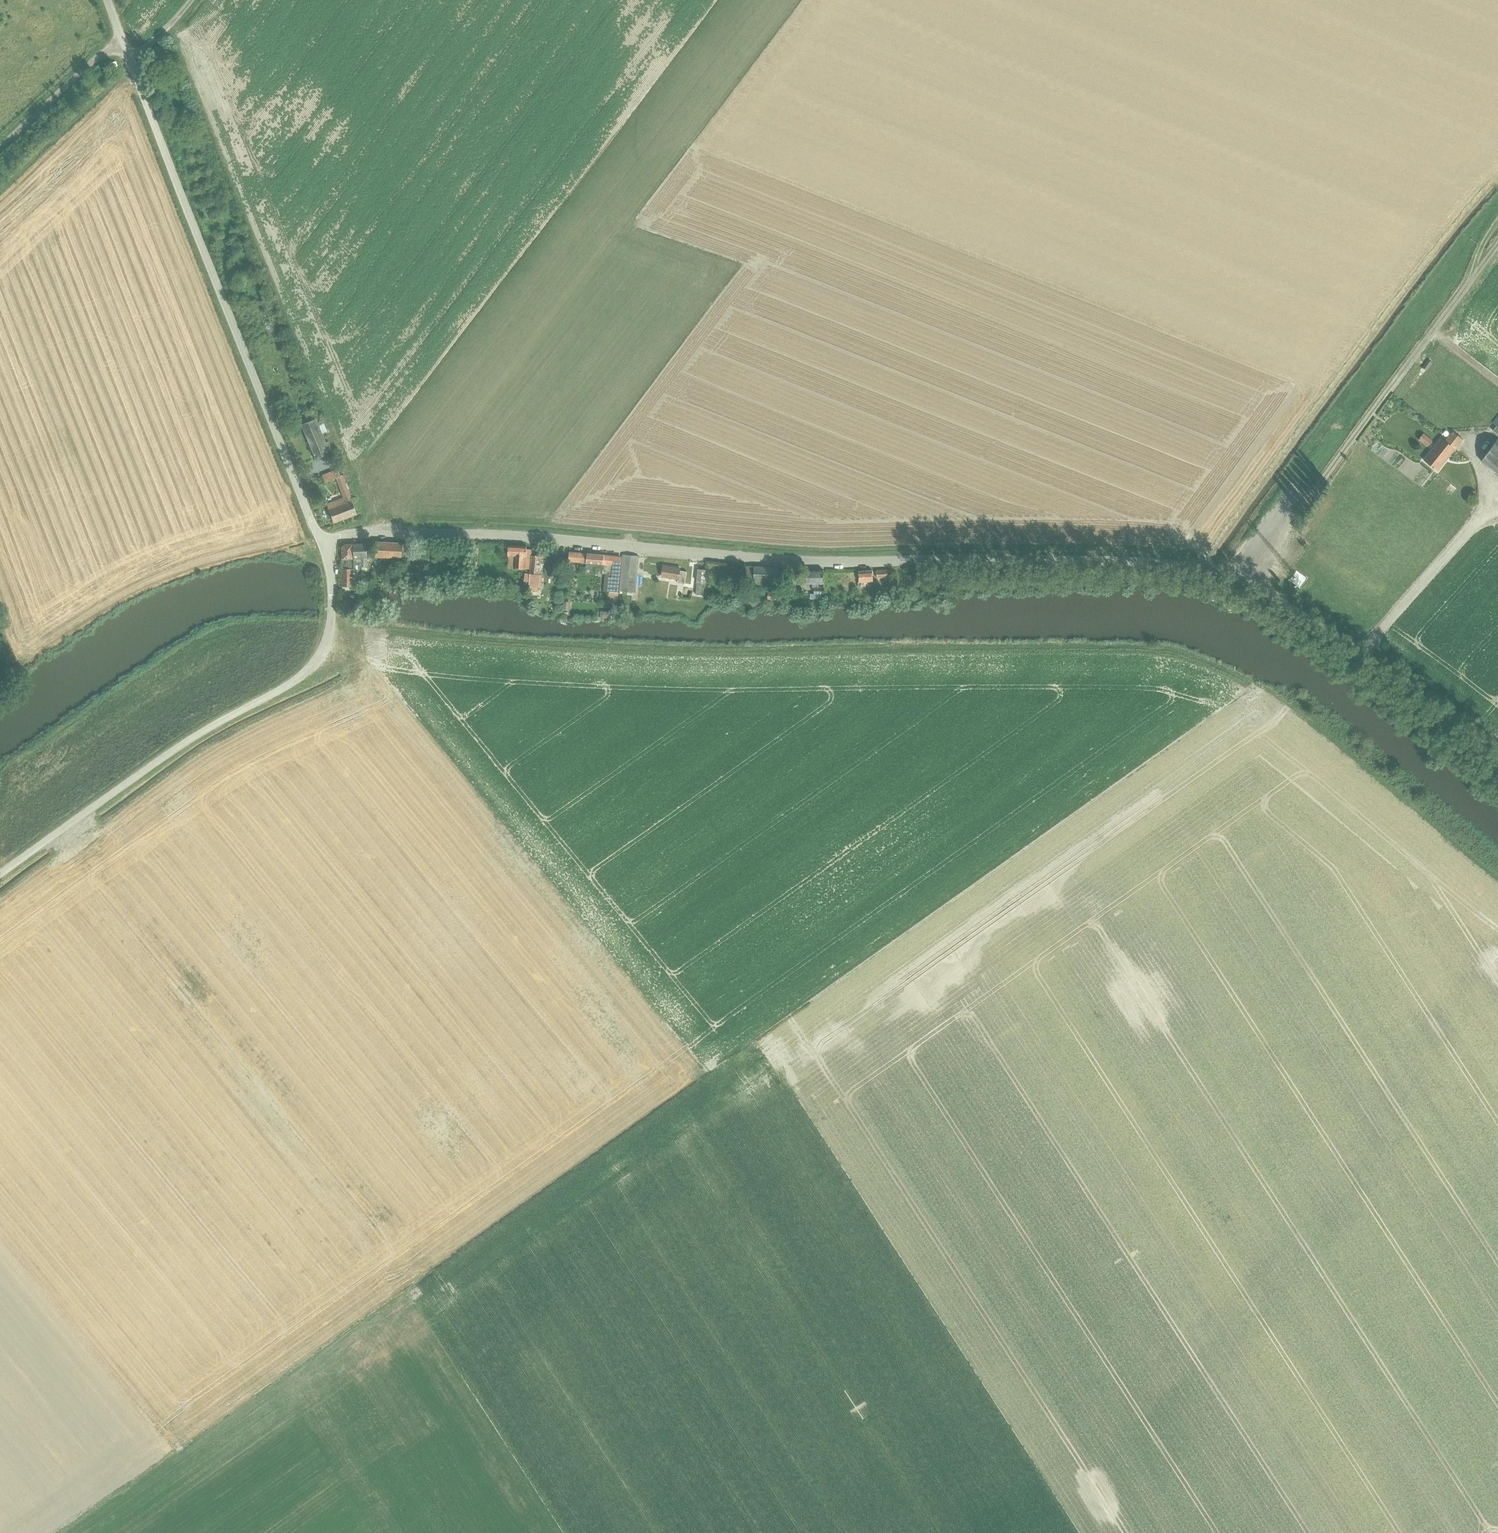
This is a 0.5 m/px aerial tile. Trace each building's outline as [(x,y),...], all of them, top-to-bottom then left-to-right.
[(1427,359),(1421,367),(1426,370),(1431,362),(1427,359)] [(314,414),(300,420),(301,424),(316,418),(314,414)] [(316,459),(332,452),(328,442),(326,443),(316,418),(301,424),(316,459)] [(1437,470),(1462,439),(1453,431),(1445,441),(1442,438),(1424,460),(1437,470)] [(1427,446),(1431,440),(1423,434),(1418,440),(1427,446)] [(1496,439),(1480,460),(1497,474),(1497,440),(1496,439)] [(325,483),(336,478),(344,498),(326,504),(333,523),(356,514),(351,500),(342,474),(340,475),(338,469),(322,475),(325,483)] [(1452,494),(1457,488),(1451,484),(1447,491),(1452,494)] [(404,559),(405,543),(374,542),(374,557),(404,559)] [(367,576),(366,567),(367,567),(367,558),(366,558),(365,543),(352,544),(353,569),(357,569),(357,572),(361,571),(362,576),(367,576)] [(341,559),(342,591),(349,591),(349,588),(357,588),(357,572),(357,569),(353,569),(352,544),(345,544),(342,548),(342,559),(341,559)] [(514,556),(514,568),(525,569),(526,546),(508,546),(508,556),(514,556)] [(475,570),(476,548),(468,548),(468,570),(475,570)] [(618,592),(621,559),(603,557),(604,555),(569,551),(568,561),(602,564),(602,572),(610,573),(608,591),(618,592)] [(530,578),(529,584),(539,585),(541,585),(542,572),(539,572),(541,556),(532,555),(530,578)] [(635,593),(638,556),(623,555),(620,591),(635,593)] [(684,584),(686,572),(679,571),(680,568),(663,566),(661,577),(678,579),(677,583),(684,584)] [(753,580),(753,587),(777,588),(778,568),(754,566),(744,566),(743,580),(753,580)] [(699,569),(696,594),(703,595),(706,569),(699,569)] [(877,578),(891,577),(891,569),(877,570),(877,578)] [(811,594),(811,599),(821,599),(821,594),(823,594),(823,586),(818,586),(818,583),(823,583),(823,570),(806,570),(806,583),(812,583),(812,587),(814,587),(814,594),(811,594)] [(868,581),(873,581),(872,570),(859,571),(860,582),(858,582),(858,587),(868,586),(868,581)] [(1210,588),(1207,597),(1214,599),(1217,590),(1210,588)] [(769,592),(768,598),(782,600),(782,593),(769,592)]
